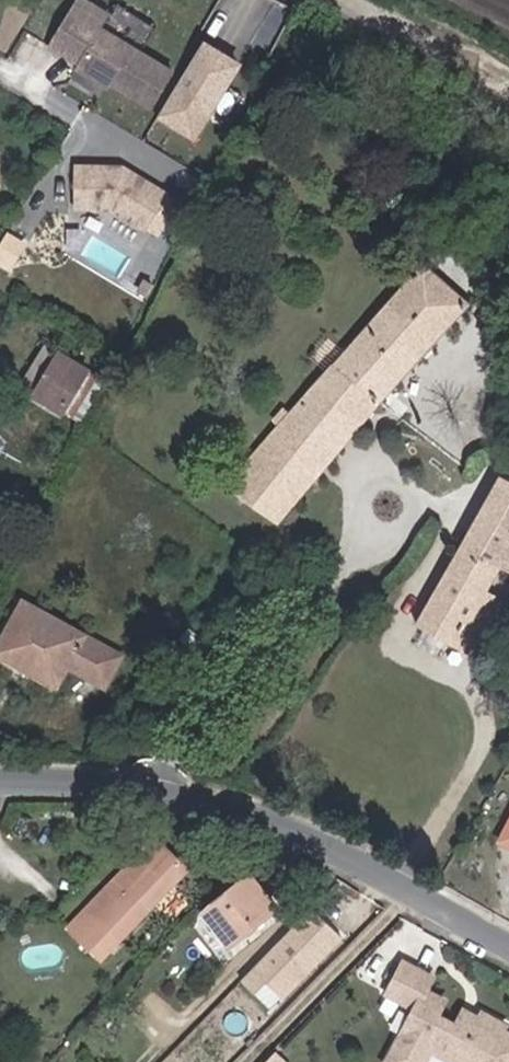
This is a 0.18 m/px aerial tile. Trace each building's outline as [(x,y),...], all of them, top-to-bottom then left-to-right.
[(100,0),(83,0),(57,43),(86,62),(83,66),(113,84),(116,80),(157,104),(181,66),(140,42),(109,23),(117,11),(100,0)] [(109,23),(140,42),(156,15),(132,0),(124,0),(117,11),(109,23)] [(160,118),(204,140),(246,56),(203,34),(160,118)] [(169,195),(123,166),(77,166),(77,208),(112,207),(146,230),(169,195)] [(475,303),(431,261),(298,415),(288,407),(267,430),(277,440),(235,490),(285,525),(475,303)] [(39,390),(56,345),(44,340),(26,385),(39,390)] [(44,380),(71,396),(93,360),(65,344),(44,380)] [(428,622),(476,650),(490,626),(477,619),(495,588),(508,564),(508,486),(428,622)] [(495,588),(477,619),(490,626),(496,631),(508,610),(508,597),(495,588)] [(26,643),(69,666),(77,650),(106,667),(126,641),(34,589),(5,641),(20,649),(26,643)] [(126,641),(106,667),(116,672),(132,644),(127,641),(126,641)] [(64,674),(69,666),(26,643),(20,649),(64,674)] [(85,924),(115,954),(202,871),(172,838),(85,924)] [(266,874),(227,912),(257,944),(296,906),(266,874)] [(259,992),(271,981),(286,996),(347,935),(315,904),(243,976),(259,992)] [(434,958),(418,989),(446,1004),(420,1055),(432,1061),(453,1061),(462,1046),(494,1061),(508,1061),(508,1017),(508,1019),(492,1011),(487,1021),(468,1011),(475,996),(456,986),(464,972),(434,958)] [(418,989),(405,1013),(433,1028),(446,1004),(418,989)]
